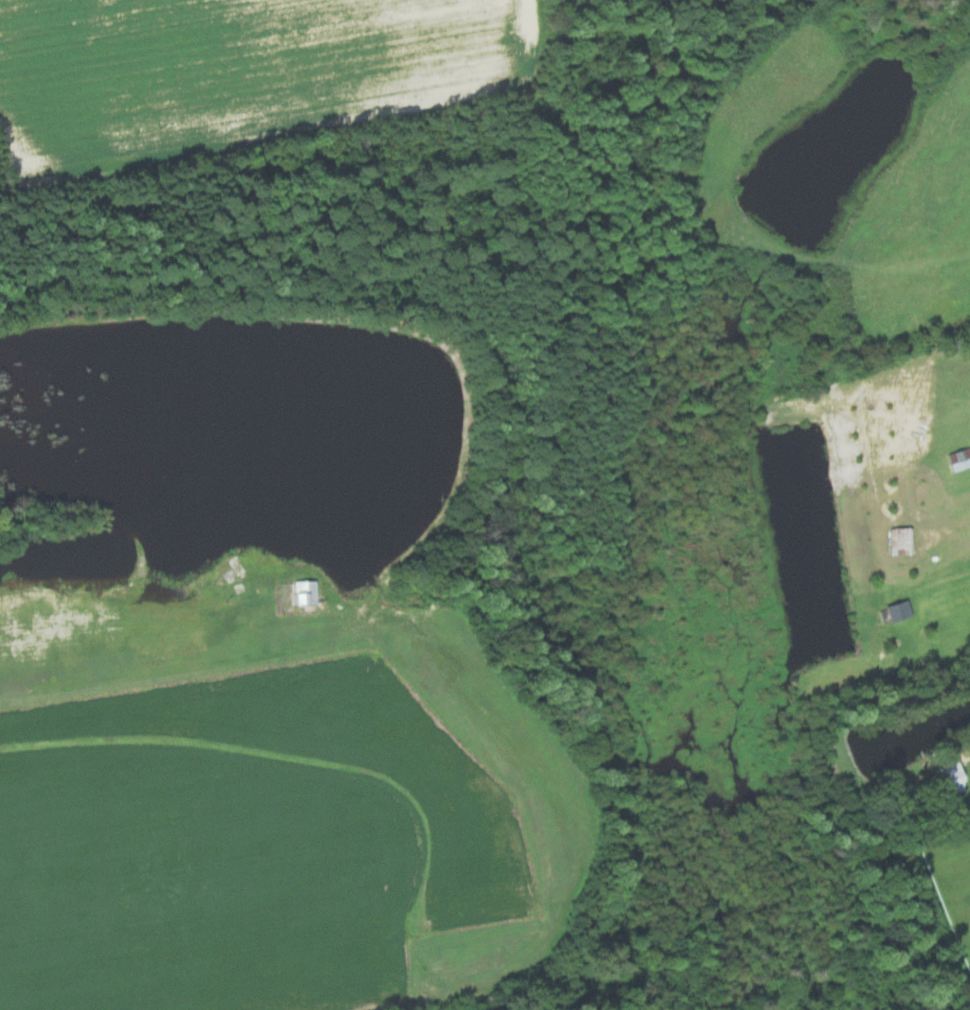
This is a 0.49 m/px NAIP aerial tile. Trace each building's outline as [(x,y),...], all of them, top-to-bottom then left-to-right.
[(967,447),(945,454),(950,471),(969,465),(969,456),(967,447)] [(886,527),(887,554),(915,553),(914,544),(909,545),(908,527),(886,527)] [(313,580),(291,581),(291,592),(287,592),(287,604),(314,604),(313,580)] [(883,605),(887,622),(910,615),(906,599),(883,605)] [(934,763),(943,796),(964,790),(955,757),(934,763)]
